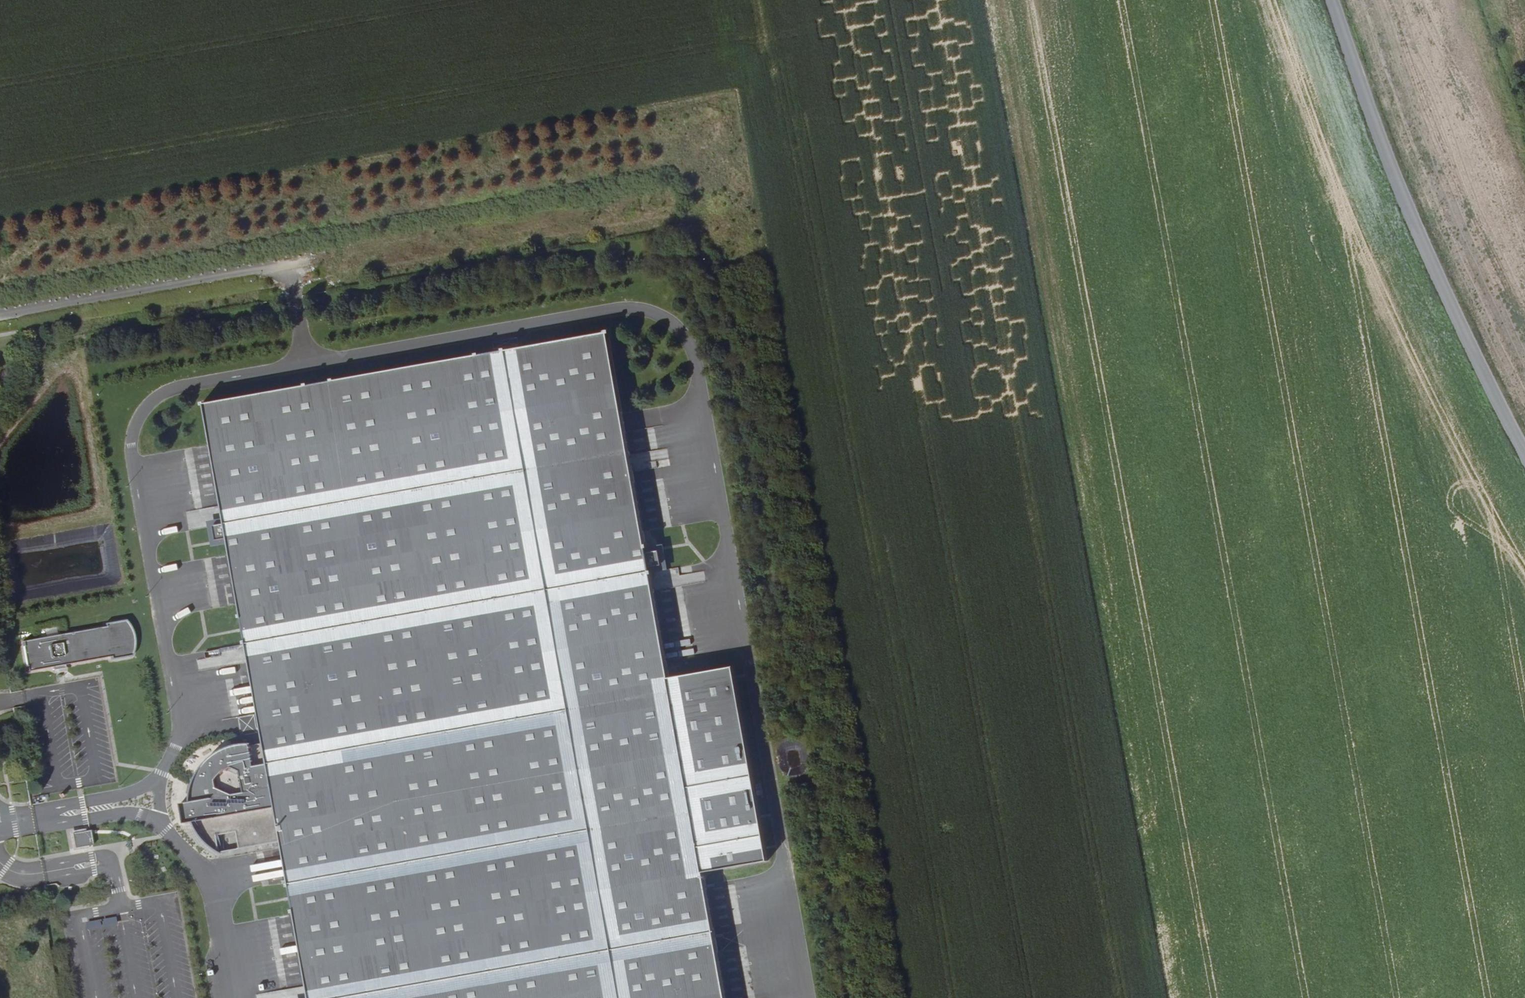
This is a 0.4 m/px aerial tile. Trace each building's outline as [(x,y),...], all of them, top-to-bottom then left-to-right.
[(228,536),(245,629),(265,741),(253,743),(247,743),(242,743),(238,744),(235,745),(231,746),(223,749),(220,750),(216,753),(213,755),(207,760),(204,763),(199,770),(197,773),(194,781),(193,784),(192,788),(191,792),(191,796),(190,800),(181,802),(185,822),(194,821),(195,824),(197,827),(199,831),(201,834),(206,840),(209,843),(212,846),(215,848),(220,852),(283,840),(293,898),(312,997),(725,997),(701,863),(764,852),(730,657),(666,669),(646,558),(658,555),(657,549),(656,541),(643,543),(605,329),(204,402),(225,522),(213,524),(215,534),(216,539),(228,536)] [(63,663),(110,655),(110,658),(131,654),(132,652),(133,650),(134,648),(134,646),(134,644),(134,641),(134,639),(134,637),(134,635),(133,633),(132,631),(132,628),(131,626),(130,625),(128,623),(127,621),(126,619),(104,622),(105,626),(22,641),(27,670),(52,665),(53,668),(63,666),(63,663)] [(91,829),(72,833),(75,848),(93,844),(91,829)] [(88,928),(100,925),(99,919),(86,922),(88,928)]
